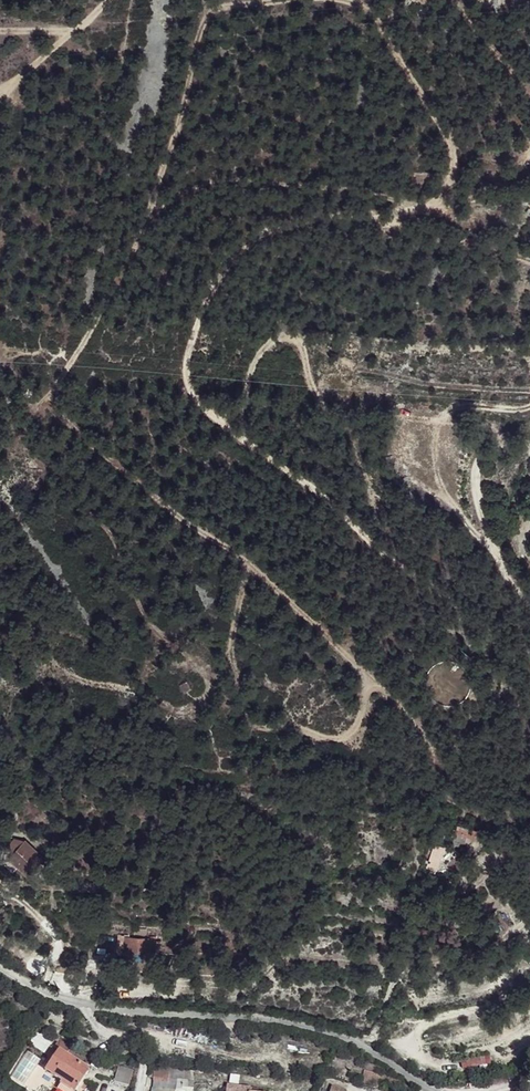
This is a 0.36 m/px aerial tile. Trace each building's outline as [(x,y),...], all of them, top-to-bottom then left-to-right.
[(467,671),(475,662),(461,650),(451,661),(456,662),(460,664),(463,667),(467,671)] [(470,690),(471,683),(470,677),(468,674),(467,671),(463,667),(460,664),(456,662),(451,661),(450,661),(445,661),(442,662),(436,665),(431,669),(427,676),(426,682),(426,685),(427,692),(431,698),(436,703),(439,704),(443,706),(449,707),(455,705),(461,703),(465,699),(469,692),(470,690)] [(474,838),(476,831),(458,826),(455,838),(465,841),(465,842),(468,843),(470,837),(474,838)] [(465,842),(465,841),(455,838),(453,844),(464,846),(465,842)] [(14,853),(25,841),(14,839),(7,847),(14,853)] [(44,859),(25,841),(14,853),(10,858),(29,875),(44,859)] [(440,857),(442,847),(435,845),(428,868),(437,871),(442,858),(440,857)] [(155,947),(156,936),(146,935),(146,930),(135,929),(135,935),(119,934),(119,947),(126,947),(126,949),(151,950),(151,947),(155,947)] [(130,972),(131,960),(122,960),(121,976),(130,976),(130,977),(137,977),(137,973),(130,972)] [(42,1052),(50,1040),(41,1034),(33,1046),(42,1052)] [(89,1069),(66,1054),(70,1048),(59,1040),(54,1047),(59,1050),(45,1070),(61,1081),(60,1083),(61,1084),(55,1090),(75,1090),(78,1087),(82,1090),(83,1090),(86,1086),(81,1083),(89,1069)] [(488,1054),(459,1060),(461,1073),(491,1067),(488,1054)] [(129,1086),(133,1070),(118,1066),(114,1082),(129,1086)] [(194,1072),(155,1067),(154,1079),(157,1079),(155,1090),(192,1090),(194,1072)] [(378,1088),(380,1075),(364,1070),(362,1084),(378,1088)]
